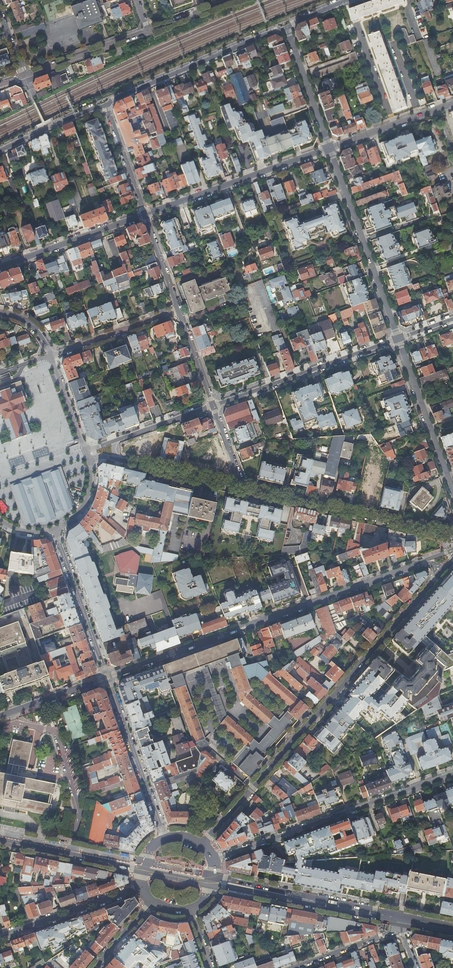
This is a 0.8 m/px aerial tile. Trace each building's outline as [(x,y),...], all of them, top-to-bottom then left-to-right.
[(13,10),(20,7),(18,2),(17,0),(18,0),(3,0),(4,3),(4,4),(8,3),(10,2),(10,3),(13,10)] [(79,29),(103,20),(100,12),(96,0),(86,0),(83,1),(82,0),(78,0),(76,1),(77,3),(73,5),(71,5),(79,29)] [(118,4),(121,11),(122,15),(131,12),(128,3),(126,4),(124,0),(117,0),(118,4)] [(172,8),(192,1),(191,0),(169,0),(172,8)] [(350,10),(353,21),(404,2),(404,0),(375,0),(375,1),(361,6),(361,4),(358,5),(358,7),(350,10)] [(417,3),(419,10),(421,13),(421,14),(423,13),(431,10),(433,10),(431,6),(433,5),(431,0),(418,0),(419,2),(417,3)] [(56,18),(54,13),(57,12),(55,3),(45,6),(49,20),(56,18)] [(30,6),(29,4),(20,7),(13,10),(15,17),(16,16),(17,20),(24,18),(22,12),(26,11),(25,8),(30,6)] [(121,11),(118,4),(110,7),(111,9),(115,7),(117,12),(121,11)] [(114,18),(122,15),(121,11),(117,12),(115,7),(111,9),(114,18)] [(423,13),(424,16),(427,22),(432,20),(429,13),(432,12),(431,10),(423,13)] [(318,24),(316,18),(304,23),(306,29),(308,28),(309,30),(316,27),(315,25),(318,24)] [(329,21),(326,22),(322,23),(325,32),(336,28),(333,19),(329,21)] [(46,29),(43,22),(27,28),(30,34),(46,29)] [(306,29),(304,23),(297,26),(295,32),(298,43),(305,40),(304,37),(309,35),(306,29)] [(26,24),(13,29),(14,33),(27,28),(26,24)] [(369,36),(396,110),(407,106),(404,98),(405,97),(404,94),(403,95),(397,77),(398,77),(397,74),(395,74),(390,61),(392,60),(391,57),(389,58),(384,44),(386,43),(385,40),(383,41),(380,32),(375,34),(374,33),(372,34),(372,35),(369,36)] [(273,48),(283,44),(281,38),(275,35),(267,39),(269,45),(272,44),(273,48)] [(406,46),(416,42),(413,35),(408,37),(403,39),(406,46)] [(429,38),(423,40),(437,77),(443,75),(438,61),(436,56),(434,49),(429,38)] [(339,44),(342,53),(346,52),(347,54),(350,53),(349,50),(351,50),(348,41),(339,44)] [(276,56),(286,53),(283,44),(273,48),(276,56)] [(245,49),(246,53),(249,59),(256,56),(253,45),(245,49)] [(6,47),(0,49),(0,65),(9,62),(7,54),(9,53),(6,47)] [(316,52),(307,55),(311,65),(319,62),(316,52)] [(317,78),(359,63),(355,52),(348,54),(349,57),(349,60),(315,73),(317,78)] [(240,65),(250,62),(249,59),(246,53),(242,54),(241,55),(236,56),(240,65)] [(281,65),(289,61),(286,53),(276,56),(279,65),(281,65)] [(90,58),(94,70),(102,66),(98,55),(90,58)] [(239,106),(251,102),(250,100),(250,99),(246,90),(242,79),(240,72),(232,75),(230,69),(227,70),(226,67),(232,65),(229,55),(222,58),(225,68),(226,70),(227,74),(231,84),(235,95),(239,106)] [(88,73),(94,70),(90,58),(84,60),(88,71),(86,71),(87,73),(88,72),(88,73)] [(282,68),(281,65),(279,65),(270,68),(272,73),(268,74),(270,79),(271,81),(271,82),(270,83),(272,89),(273,88),(274,89),(286,85),(283,76),(282,74),(281,69),(282,68)] [(218,77),(227,74),(226,70),(225,68),(216,71),(218,77)] [(211,82),(212,84),(215,83),(211,72),(202,75),(204,81),(195,84),(197,89),(200,97),(209,94),(206,86),(205,84),(211,82)] [(35,89),(51,84),(49,78),(47,73),(35,78),(32,83),(35,89)] [(51,84),(52,88),(62,84),(62,82),(68,80),(65,73),(59,75),(59,74),(49,78),(51,84)] [(256,86),(252,75),(246,77),(242,79),(246,90),(256,86)] [(322,83),(325,92),(328,92),(338,88),(339,86),(335,78),(334,77),(331,78),(332,79),(329,80),(322,83)] [(426,94),(434,91),(430,81),(422,83),(426,94)] [(355,91),(360,105),(372,100),(366,82),(362,83),(362,84),(363,88),(356,91),(355,91)] [(178,86),(182,96),(183,96),(188,94),(194,92),(190,83),(183,86),(182,84),(178,86)] [(226,98),(235,95),(231,84),(222,88),(226,98)] [(437,88),(441,99),(450,96),(448,89),(446,84),(437,88)] [(15,101),(16,102),(16,103),(10,105),(10,106),(12,111),(20,107),(22,106),(27,104),(23,93),(21,87),(15,85),(8,87),(10,93),(9,93),(11,97),(12,99),(14,99),(15,101)] [(286,85),(274,89),(275,93),(283,90),(287,89),(286,85)] [(300,91),(298,85),(288,88),(287,89),(283,90),(285,96),(300,91)] [(175,99),(182,96),(178,86),(174,88),(175,89),(167,92),(169,98),(174,96),(175,99)] [(160,106),(171,102),(170,101),(169,98),(167,92),(166,89),(155,93),(160,106)] [(148,101),(149,101),(151,100),(147,90),(141,93),(144,103),(147,102),(147,101),(148,101)] [(292,100),(302,97),(300,91),(285,96),(288,102),(292,100)] [(337,137),(356,130),(354,123),(352,124),(352,122),(350,123),(350,121),(347,122),(348,125),(344,126),(340,128),(336,118),(334,119),(333,120),(332,120),(331,116),(334,115),(332,108),(333,108),(328,92),(325,92),(317,95),(328,123),(335,121),(337,126),(330,129),(331,134),(337,137)] [(148,112),(146,106),(144,103),(141,93),(136,95),(139,101),(141,106),(138,107),(135,109),(138,116),(143,114),(148,112)] [(345,97),(344,95),(339,97),(344,111),(343,111),(346,121),(352,119),(345,99),(345,97)] [(113,110),(118,123),(124,121),(138,116),(135,109),(134,108),(130,110),(131,113),(125,115),(124,112),(124,110),(134,106),(130,97),(116,104),(113,110)] [(303,105),(305,104),(302,97),(292,100),(295,108),(301,106),(303,105)] [(163,134),(152,104),(150,105),(146,106),(148,112),(151,121),(152,124),(157,136),(163,134)] [(267,110),(269,116),(285,110),(283,104),(269,109),(267,110)] [(5,114),(12,111),(10,106),(10,105),(4,108),(2,109),(1,110),(0,109),(0,116),(5,114)] [(170,131),(180,128),(176,116),(173,117),(170,110),(172,109),(171,105),(162,108),(170,131)] [(256,161),(270,156),(270,155),(264,139),(263,137),(261,131),(254,134),(254,133),(255,132),(252,125),(248,127),(247,125),(245,125),(244,122),(242,113),(235,113),(234,110),(231,110),(231,109),(229,105),(225,107),(224,107),(224,110),(221,111),(222,113),(228,131),(234,129),(235,130),(238,139),(241,138),(241,140),(243,144),(249,142),(256,161)] [(148,112),(143,114),(145,120),(142,121),(145,129),(148,128),(150,134),(147,135),(153,150),(157,149),(161,147),(160,147),(157,136),(152,124),(150,124),(149,122),(151,121),(148,112)] [(211,178),(223,174),(223,173),(218,161),(214,148),(213,145),(208,146),(206,141),(207,140),(205,135),(204,135),(200,124),(201,124),(199,119),(198,119),(197,113),(188,116),(188,117),(189,121),(191,125),(192,130),(194,133),(195,137),(198,146),(200,150),(204,148),(207,158),(203,160),(203,158),(201,159),(199,161),(201,166),(203,167),(206,176),(207,177),(210,179),(211,178)] [(285,124),(283,117),(271,121),(270,122),(272,128),(285,124)] [(357,130),(365,127),(362,118),(354,121),(357,130)] [(112,178),(117,176),(115,170),(116,170),(113,163),(110,156),(111,156),(110,152),(109,152),(106,143),(105,139),(104,139),(102,133),(103,133),(100,125),(99,126),(97,120),(95,121),(95,120),(87,123),(87,124),(85,125),(86,128),(87,128),(88,132),(87,133),(90,139),(91,138),(94,148),(93,149),(96,156),(97,156),(101,166),(100,166),(102,172),(103,172),(104,176),(103,176),(105,181),(112,178)] [(128,132),(124,121),(118,123),(125,142),(138,138),(135,130),(128,132)] [(288,134),(292,145),(297,143),(297,144),(298,145),(307,141),(308,139),(309,138),(308,135),(309,134),(304,121),(296,124),(295,125),(296,127),(294,128),(294,129),(288,131),(288,134)] [(72,123),(62,127),(66,137),(76,133),(72,123)] [(264,139),(270,155),(293,146),(292,145),(288,134),(288,131),(287,131),(269,137),(264,139)] [(414,142),(411,133),(404,136),(404,135),(393,139),(393,140),(387,142),(387,143),(381,145),(388,164),(400,160),(400,159),(407,157),(406,154),(417,150),(414,142)] [(41,149),(43,155),(49,153),(47,148),(50,147),(50,145),(46,134),(37,138),(41,149)] [(163,134),(157,136),(160,147),(161,147),(160,145),(166,143),(163,134)] [(416,141),(414,142),(417,150),(418,153),(423,166),(423,169),(425,174),(428,173),(433,172),(430,165),(427,166),(426,160),(426,159),(425,160),(424,157),(435,153),(433,147),(432,145),(435,144),(434,140),(431,141),(429,136),(416,141)] [(33,151),(41,149),(37,138),(30,142),(33,151)] [(172,142),(174,148),(183,145),(181,138),(172,142)] [(135,157),(144,154),(140,144),(132,147),(135,157)] [(366,158),(361,144),(357,146),(361,157),(355,159),(357,166),(359,165),(368,162),(367,159),(366,158)] [(214,148),(218,161),(228,157),(227,154),(225,148),(223,145),(221,146),(220,145),(217,146),(217,147),(214,148)] [(26,155),(22,146),(15,149),(19,159),(20,158),(20,157),(26,155)] [(379,154),(376,148),(375,148),(375,147),(370,149),(370,150),(367,151),(369,159),(371,164),(372,165),(380,162),(377,155),(379,154)] [(352,154),(350,148),(342,151),(339,157),(344,170),(348,169),(355,166),(352,158),(354,158),(353,157),(353,156),(352,154)] [(19,159),(15,149),(11,151),(12,154),(8,156),(10,163),(11,163),(12,166),(20,164),(19,160),(19,159)] [(144,154),(135,157),(139,167),(151,163),(148,157),(152,155),(150,151),(144,154)] [(235,153),(230,155),(237,173),(241,172),(239,168),(240,168),(235,153)] [(452,164),(450,158),(444,160),(446,167),(452,164)] [(312,162),(300,166),(303,174),(313,171),(312,168),(314,167),(312,162)] [(181,167),(188,186),(191,185),(191,184),(192,184),(196,183),(196,182),(197,182),(199,181),(193,163),(189,164),(189,163),(184,165),(184,166),(181,167)] [(135,170),(138,179),(148,176),(147,175),(146,175),(146,174),(155,170),(153,164),(135,170)] [(346,176),(347,179),(362,174),(362,172),(359,172),(357,166),(355,166),(348,169),(350,173),(351,172),(352,174),(346,176)] [(38,185),(40,184),(42,183),(43,183),(43,182),(48,180),(44,168),(29,174),(29,175),(26,175),(28,181),(31,180),(33,186),(38,184),(38,185)] [(293,169),(289,170),(292,180),(296,190),(300,189),(293,169)] [(394,186),(395,185),(395,183),(397,182),(396,180),(401,178),(398,171),(386,175),(383,176),(382,177),(383,182),(390,179),(391,180),(393,179),(394,183),(394,184),(394,186)] [(425,174),(428,181),(435,178),(433,172),(428,173),(425,174)] [(64,173),(51,177),(56,192),(62,190),(62,189),(64,188),(64,186),(68,184),(67,182),(64,173)] [(176,189),(176,190),(181,189),(180,187),(186,185),(182,175),(182,173),(177,175),(175,175),(174,173),(170,174),(176,189)] [(126,179),(124,174),(117,176),(112,178),(114,181),(118,180),(119,182),(126,179)] [(166,192),(176,189),(170,174),(168,175),(170,178),(162,181),(163,182),(163,184),(166,192)] [(308,187),(327,181),(325,176),(311,181),(309,178),(308,178),(307,177),(305,178),(308,187)] [(353,182),(355,186),(363,183),(361,177),(354,179),(355,182),(353,182)] [(370,187),(383,182),(382,177),(374,179),(370,181),(368,182),(370,187)] [(273,178),(266,181),(272,198),(275,196),(277,201),(286,198),(280,184),(276,185),(273,178)] [(402,196),(406,194),(401,178),(396,180),(397,182),(398,185),(402,196)] [(13,192),(17,191),(14,185),(12,179),(8,180),(13,192)] [(74,180),(67,182),(68,184),(71,194),(76,208),(80,207),(79,203),(82,202),(74,180)] [(296,190),(292,180),(284,183),(288,193),(296,190)] [(328,185),(327,181),(308,187),(310,192),(328,185)] [(160,182),(147,186),(150,194),(160,190),(158,185),(161,185),(160,183),(160,182)] [(257,182),(253,183),(264,212),(267,211),(266,206),(272,204),(267,191),(264,192),(264,193),(261,194),(257,182)] [(351,188),(353,194),(369,188),(368,187),(370,187),(368,182),(363,183),(355,186),(351,188)] [(94,185),(94,183),(88,185),(89,189),(88,189),(93,202),(100,200),(98,193),(96,190),(94,185)] [(116,189),(118,196),(120,196),(131,192),(127,183),(119,186),(120,188),(116,189)] [(431,189),(434,198),(438,197),(439,200),(449,196),(448,195),(447,191),(447,189),(446,190),(445,185),(441,187),(440,187),(439,185),(434,187),(431,189)] [(433,212),(439,210),(434,198),(431,189),(430,186),(419,190),(421,195),(424,194),(427,201),(428,200),(429,201),(428,202),(427,203),(430,205),(433,212)] [(355,201),(357,206),(388,195),(386,190),(373,195),(355,201)] [(131,192),(120,196),(121,199),(120,200),(121,205),(128,202),(133,200),(131,192)] [(313,202),(322,198),(319,192),(311,195),(313,202)] [(302,206),(313,202),(311,195),(310,194),(306,195),(306,197),(307,198),(303,199),(300,200),(301,202),(302,206)] [(61,208),(58,199),(45,204),(52,223),(57,221),(65,218),(61,208)] [(215,204),(209,207),(214,221),(234,213),(229,199),(222,202),(223,204),(216,206),(215,204)] [(253,199),(241,203),(245,213),(256,209),(253,199)] [(102,205),(103,208),(105,213),(113,210),(110,203),(109,200),(103,202),(104,204),(102,205)] [(24,212),(34,208),(31,201),(22,204),(24,212)] [(286,227),(287,230),(287,231),(289,237),(291,242),(294,251),(301,248),(307,245),(308,245),(306,241),(311,239),(310,238),(324,233),(324,234),(329,232),(331,236),(337,234),(338,235),(346,232),(342,221),(341,222),(338,213),(339,212),(335,202),(328,205),(328,206),(324,208),(325,210),(323,211),(324,214),(299,224),(296,217),(284,221),(284,222),(286,227)] [(401,207),(405,216),(417,212),(415,209),(418,208),(417,206),(415,207),(413,202),(401,207)] [(379,204),(387,227),(390,226),(388,219),(396,216),(397,219),(405,216),(401,207),(394,209),(393,207),(384,210),(382,203),(379,204)] [(379,204),(367,208),(369,215),(367,216),(371,226),(373,225),(375,231),(387,227),(379,204)] [(71,205),(61,208),(65,218),(69,228),(78,225),(71,205)] [(209,207),(208,206),(206,207),(193,212),(194,216),(193,217),(196,226),(197,225),(197,227),(198,228),(201,228),(201,230),(201,231),(202,234),(213,230),(211,225),(215,224),(214,221),(209,207)] [(12,214),(10,208),(3,210),(6,217),(12,215),(12,214)] [(103,208),(79,216),(84,228),(107,220),(105,213),(103,208)] [(163,223),(161,226),(171,250),(185,245),(175,218),(163,223)] [(34,240),(34,238),(31,230),(29,225),(27,219),(25,220),(26,224),(27,224),(27,226),(20,229),(26,243),(34,240)] [(138,225),(125,229),(130,240),(134,239),(133,237),(137,236),(138,239),(136,240),(138,247),(149,243),(143,227),(138,225)] [(37,245),(40,244),(38,239),(48,235),(44,226),(35,229),(38,236),(34,238),(34,240),(37,245)] [(16,234),(19,233),(17,228),(14,229),(13,228),(13,227),(9,229),(8,230),(9,232),(8,233),(10,236),(7,237),(10,245),(11,248),(20,245),(16,234)] [(431,239),(430,236),(427,228),(412,233),(417,249),(436,242),(435,238),(434,238),(431,239)] [(218,234),(223,246),(233,242),(230,233),(225,234),(224,234),(224,235),(222,235),(221,233),(218,234)] [(0,236),(0,245),(2,251),(7,249),(7,247),(10,245),(7,237),(6,234),(0,236)] [(389,234),(376,239),(376,240),(376,241),(378,247),(379,248),(380,248),(381,249),(381,251),(382,251),(380,252),(380,253),(383,259),(383,260),(384,260),(384,261),(399,256),(396,248),(398,247),(397,243),(394,244),(391,234),(390,235),(390,234),(389,234)] [(123,236),(114,239),(117,247),(121,245),(122,246),(126,245),(123,236)] [(99,239),(89,242),(91,250),(102,246),(99,239)] [(114,258),(120,255),(119,254),(117,247),(114,239),(108,241),(114,258)] [(222,256),(217,240),(206,243),(208,246),(205,249),(208,256),(211,257),(212,260),(222,256)] [(81,257),(81,259),(91,255),(92,258),(90,259),(93,266),(90,267),(92,272),(99,270),(97,265),(91,250),(89,242),(77,247),(81,257)] [(347,249),(343,250),(345,254),(347,255),(351,254),(352,256),(359,254),(356,246),(347,249)] [(77,247),(68,250),(72,261),(73,260),(81,257),(77,247)] [(264,249),(268,258),(274,256),(271,247),(264,249)] [(261,261),(268,258),(264,249),(258,251),(261,261)] [(121,257),(126,273),(134,271),(132,266),(129,267),(128,264),(129,264),(127,259),(133,257),(131,250),(129,250),(119,254),(120,255),(121,257)] [(178,255),(167,259),(170,267),(185,262),(182,253),(178,255)] [(59,259),(55,261),(59,272),(63,271),(64,272),(68,271),(65,263),(66,263),(63,255),(59,257),(59,259)] [(331,255),(325,257),(328,265),(334,262),(333,261),(331,255)] [(145,261),(146,266),(156,263),(154,256),(147,258),(148,260),(145,261)] [(111,272),(113,278),(114,278),(126,273),(121,257),(117,259),(120,267),(122,266),(123,268),(111,272)] [(41,260),(36,262),(39,270),(37,271),(37,273),(35,273),(37,279),(47,275),(47,274),(43,265),(41,260)] [(43,265),(47,274),(56,270),(53,262),(43,265)] [(408,285),(411,284),(403,262),(387,268),(394,290),(398,288),(408,285)] [(158,272),(159,271),(156,263),(146,266),(134,271),(126,273),(130,283),(132,283),(131,280),(130,278),(142,273),(142,272),(148,270),(150,277),(153,276),(154,280),(155,279),(155,281),(159,279),(159,278),(160,278),(159,274),(158,272)] [(257,270),(254,264),(244,268),(246,273),(243,273),(244,275),(243,275),(244,278),(245,278),(246,279),(248,279),(249,280),(253,279),(252,277),(253,276),(252,274),(254,273),(253,272),(257,270)] [(316,275),(312,265),(297,270),(299,275),(298,276),(299,278),(300,277),(300,279),(301,280),(316,275)] [(22,280),(21,277),(20,275),(18,268),(0,275),(0,289),(8,286),(7,285),(13,282),(14,284),(22,280)] [(101,276),(103,282),(113,278),(111,272),(110,269),(110,268),(99,272),(101,276)] [(359,278),(360,278),(356,268),(348,271),(351,276),(346,278),(348,282),(352,281),(359,278)] [(332,272),(332,271),(319,276),(321,281),(325,280),(326,285),(335,282),(332,272)] [(126,273),(114,278),(119,290),(120,293),(132,289),(130,283),(126,273)] [(444,277),(446,282),(448,290),(452,289),(452,274),(444,277)] [(296,301),(291,287),(286,288),(284,283),(285,283),(283,277),(271,281),(273,287),(274,287),(276,292),(274,293),(278,303),(278,302),(285,300),(285,301),(289,300),(290,303),(290,304),(288,304),(290,309),(288,309),(289,310),(287,311),(290,318),(291,317),(301,314),(300,312),(298,306),(294,307),(292,302),(296,301)] [(103,282),(104,287),(110,286),(112,292),(119,290),(114,278),(113,278),(103,282)] [(216,295),(225,292),(230,291),(228,285),(229,285),(228,284),(227,284),(225,278),(197,288),(194,280),(182,285),(182,286),(187,298),(187,300),(192,312),(192,313),(204,309),(202,301),(206,299),(215,296),(216,295)] [(361,284),(359,278),(352,281),(348,282),(344,284),(346,290),(352,307),(363,303),(367,302),(365,295),(367,295),(363,284),(361,284)] [(262,280),(255,282),(272,331),(279,329),(262,280)] [(77,285),(79,290),(91,286),(89,281),(77,285)] [(40,291),(36,282),(28,285),(28,287),(27,287),(30,295),(40,291)] [(65,289),(67,295),(79,290),(77,285),(76,282),(73,283),(74,286),(65,289)] [(148,297),(162,292),(159,284),(144,289),(145,293),(147,293),(148,297)] [(295,285),(291,286),(291,287),(296,301),(308,297),(311,296),(309,290),(304,292),(302,288),(297,290),(295,285)] [(406,290),(413,287),(412,285),(411,285),(398,290),(399,292),(394,294),(398,305),(410,300),(406,290)] [(434,290),(422,294),(425,304),(438,299),(443,297),(441,291),(440,288),(435,290),(434,290)] [(21,300),(20,291),(17,292),(9,293),(1,295),(4,302),(9,301),(10,302),(21,300)] [(52,293),(42,296),(42,297),(43,302),(44,303),(51,301),(56,299),(53,292),(52,293)] [(138,304),(135,296),(130,298),(134,308),(138,306),(138,304)] [(449,312),(452,310),(452,307),(450,299),(447,300),(446,298),(444,299),(449,312)] [(387,330),(375,299),(369,301),(367,302),(363,303),(366,310),(376,338),(383,336),(387,330)] [(110,303),(116,318),(117,320),(122,318),(116,301),(110,303)] [(87,313),(89,317),(92,326),(92,327),(97,325),(96,323),(100,322),(100,323),(106,320),(107,320),(110,319),(110,320),(116,318),(110,303),(110,302),(87,311),(87,313)] [(138,306),(142,315),(147,313),(143,302),(138,304),(138,306)] [(44,303),(33,307),(36,315),(47,311),(44,303)] [(366,310),(363,303),(352,307),(353,311),(359,309),(360,312),(366,310)] [(423,314),(420,304),(412,307),(412,308),(415,317),(423,314)] [(354,315),(353,311),(352,307),(340,312),(345,326),(348,325),(346,318),(354,315)] [(415,317),(412,308),(404,311),(407,320),(408,321),(416,318),(415,317)] [(407,320),(404,311),(404,310),(399,312),(396,313),(399,323),(407,320)] [(84,313),(75,316),(79,327),(87,324),(86,319),(84,313)] [(235,323),(246,319),(244,313),(233,316),(235,323)] [(334,314),(328,316),(330,320),(331,323),(337,321),(334,314)] [(57,315),(39,322),(42,326),(58,320),(57,315)] [(79,327),(75,316),(67,319),(71,329),(79,327)] [(62,327),(66,326),(63,318),(58,320),(42,326),(48,332),(62,327)] [(321,332),(324,341),(332,338),(336,336),(331,323),(330,320),(327,321),(326,319),(321,321),(322,323),(318,324),(321,332)] [(174,331),(170,321),(162,324),(165,334),(174,331)] [(364,343),(369,341),(363,323),(358,325),(359,328),(364,343)] [(162,324),(153,327),(157,338),(165,334),(162,324)] [(206,324),(192,329),(195,337),(206,333),(205,329),(208,328),(206,324)] [(324,341),(321,332),(317,333),(315,327),(307,330),(316,354),(321,352),(320,350),(326,348),(325,343),(324,341)] [(206,333),(207,336),(211,335),(222,331),(221,328),(211,332),(206,333)] [(359,344),(364,343),(359,328),(354,330),(359,344)] [(449,330),(450,333),(442,336),(442,333),(439,334),(443,345),(452,342),(452,329),(449,330)] [(15,336),(14,333),(13,331),(9,332),(9,331),(7,330),(3,332),(4,333),(0,335),(0,341),(9,338),(15,336)] [(316,354),(307,330),(296,333),(297,337),(290,340),(294,351),(306,347),(311,362),(312,362),(318,360),(316,354)] [(348,335),(347,331),(338,334),(343,347),(351,344),(348,335)] [(71,341),(68,332),(64,333),(62,334),(65,343),(71,341)] [(206,333),(195,337),(200,351),(211,347),(207,336),(206,333)] [(27,334),(17,337),(20,346),(31,342),(27,334)] [(139,345),(137,338),(135,334),(127,337),(131,348),(139,345)] [(294,368),(281,334),(272,337),(275,344),(276,344),(286,371),(294,368)] [(139,345),(140,346),(143,345),(143,346),(146,345),(146,344),(148,343),(145,335),(137,338),(139,345)] [(15,336),(9,338),(0,341),(0,348),(10,345),(11,346),(17,343),(15,336)] [(438,355),(434,344),(426,347),(430,358),(438,355)] [(115,366),(132,360),(126,346),(114,350),(114,349),(104,352),(109,367),(115,365),(115,366)] [(180,359),(190,355),(187,347),(183,348),(181,349),(179,350),(177,351),(180,359)] [(211,347),(200,351),(202,355),(208,353),(208,351),(212,350),(211,347)] [(430,358),(426,347),(418,350),(422,361),(430,358)] [(89,350),(79,354),(82,363),(93,360),(89,350)] [(418,350),(410,353),(415,367),(421,365),(420,361),(422,361),(418,350)] [(62,365),(67,381),(77,377),(75,370),(74,369),(73,368),(74,367),(75,366),(76,367),(82,364),(83,364),(82,363),(79,354),(64,359),(62,365)] [(393,369),(395,368),(393,364),(392,364),(389,358),(387,357),(384,358),(383,356),(379,358),(380,359),(370,363),(374,374),(375,373),(376,376),(379,376),(379,375),(382,374),(382,373),(384,372),(391,370),(393,369)] [(248,359),(215,371),(220,386),(226,384),(227,386),(254,376),(253,374),(259,372),(254,359),(248,361),(248,359)] [(186,363),(177,366),(181,377),(189,374),(186,363)] [(276,364),(267,367),(270,377),(279,373),(276,364)] [(422,372),(424,377),(434,373),(431,364),(421,368),(421,369),(420,369),(421,372),(422,372)] [(382,374),(379,375),(382,383),(396,378),(393,369),(391,370),(384,372),(382,373),(382,374)] [(447,376),(444,369),(443,370),(434,373),(424,377),(419,378),(421,384),(437,379),(439,384),(449,380),(447,375),(447,376)] [(332,392),(333,394),(349,388),(348,386),(352,385),(347,371),(340,374),(339,372),(330,375),(331,377),(324,379),(329,393),(332,392)] [(75,403),(92,397),(85,377),(81,378),(68,383),(75,403)] [(393,388),(405,383),(404,379),(394,383),(395,385),(392,386),(392,388),(393,388)] [(195,389),(201,387),(199,380),(192,383),(195,389)] [(23,413),(24,412),(28,410),(27,406),(25,400),(28,399),(25,392),(24,392),(21,381),(0,388),(0,414),(2,414),(4,419),(4,420),(4,419),(6,423),(5,423),(5,424),(6,423),(7,427),(7,428),(9,431),(8,431),(8,432),(9,432),(10,435),(10,436),(12,440),(11,441),(12,441),(13,440),(17,439),(17,440),(18,439),(18,438),(25,436),(27,436),(26,435),(30,434),(31,434),(31,433),(29,429),(30,429),(29,428),(28,425),(28,424),(27,424),(27,423),(26,421),(27,421),(27,420),(26,420),(25,417),(25,416),(24,416),(23,413)] [(323,397),(318,383),(311,385),(310,384),(297,389),(298,390),(291,393),(299,417),(300,420),(299,420),(299,419),(295,421),(294,418),(289,420),(293,431),(303,427),(303,430),(317,425),(318,428),(327,426),(328,428),(336,425),(331,412),(322,416),(321,414),(316,416),(315,415),(311,402),(323,397)] [(189,384),(175,389),(178,395),(178,397),(188,393),(188,395),(192,394),(189,384)] [(149,408),(154,406),(150,395),(152,394),(150,388),(146,390),(143,391),(144,395),(145,397),(149,408)] [(175,389),(169,391),(172,398),(178,395),(175,389)] [(399,423),(408,420),(406,413),(409,412),(402,392),(382,399),(389,419),(393,418),(396,425),(399,423)] [(92,397),(75,403),(77,409),(79,415),(81,418),(88,438),(93,441),(101,438),(106,436),(110,435),(103,416),(101,410),(101,411),(96,395),(92,397)] [(141,414),(150,410),(149,408),(145,397),(140,398),(142,403),(139,404),(138,405),(139,406),(138,406),(141,414)] [(259,420),(251,399),(247,401),(254,419),(255,419),(256,421),(259,420)] [(452,406),(452,404),(451,400),(430,407),(432,414),(440,411),(448,408),(452,406)] [(252,421),(245,401),(226,408),(223,415),(229,431),(234,429),(248,424),(254,422),(253,420),(252,421)] [(125,429),(134,426),(134,424),(138,422),(132,407),(119,412),(118,410),(118,411),(116,405),(102,410),(101,410),(103,416),(110,435),(125,429)] [(364,419),(361,408),(357,409),(356,408),(353,410),(352,408),(343,412),(343,413),(340,414),(340,415),(337,416),(341,427),(344,426),(345,427),(361,421),(361,420),(364,419)] [(448,408),(440,411),(432,414),(435,421),(435,422),(443,418),(451,416),(448,408)] [(270,414),(273,423),(282,420),(279,410),(270,414)] [(267,426),(273,423),(270,414),(263,416),(267,426)] [(201,430),(197,419),(181,425),(184,434),(185,436),(187,441),(188,445),(193,444),(196,443),(194,438),(189,439),(187,435),(194,433),(195,436),(198,435),(197,432),(201,430)] [(207,428),(208,430),(213,429),(210,420),(206,419),(200,421),(203,429),(207,428)] [(410,426),(408,420),(399,423),(396,425),(395,425),(398,432),(403,430),(402,429),(406,427),(410,426)] [(248,424),(234,429),(240,444),(253,439),(248,424)] [(440,437),(445,449),(452,446),(452,433),(440,437)] [(342,442),(343,435),(332,436),(328,454),(326,463),(325,463),(323,474),(324,474),(322,480),(322,479),(319,490),(331,493),(339,457),(342,442)] [(164,437),(159,461),(164,462),(166,453),(175,455),(173,464),(178,465),(179,460),(184,461),(185,460),(185,458),(187,451),(188,447),(188,445),(187,441),(184,442),(178,441),(178,445),(169,443),(170,439),(164,437)] [(423,449),(428,447),(424,437),(421,438),(422,442),(413,445),(416,452),(423,449)] [(368,440),(367,446),(369,446),(369,449),(372,450),(372,447),(376,448),(377,443),(374,439),(369,438),(368,440)] [(138,442),(138,447),(138,448),(138,449),(139,454),(150,453),(149,441),(138,442)] [(263,445),(262,442),(239,450),(242,459),(253,455),(252,455),(257,453),(256,448),(263,445)] [(352,444),(342,442),(339,457),(348,459),(352,444)] [(389,461),(393,460),(393,457),(394,457),(389,442),(385,444),(385,446),(383,447),(381,443),(379,444),(378,445),(382,451),(386,457),(389,456),(390,458),(388,459),(389,461)] [(445,449),(452,472),(452,446),(445,449)] [(426,457),(423,449),(416,452),(414,452),(416,459),(415,460),(416,465),(423,463),(422,458),(426,457)] [(388,468),(389,461),(388,459),(386,457),(382,451),(378,459),(382,467),(388,468)] [(313,460),(313,459),(301,457),(299,456),(297,458),(297,459),(296,464),(295,467),(292,480),(292,481),(294,483),(295,484),(307,486),(307,485),(308,481),(310,471),(313,460)] [(325,463),(313,460),(310,471),(323,474),(325,463)] [(430,470),(436,468),(433,461),(428,463),(427,464),(429,470),(430,470)] [(122,479),(124,468),(102,463),(98,468),(99,479),(98,486),(117,497),(119,492),(119,489),(122,479)] [(269,482),(273,466),(261,463),(259,473),(258,477),(265,479),(265,481),(269,482)] [(282,480),(285,469),(273,466),(269,482),(273,482),(273,481),(282,483),(282,480)] [(10,485),(25,526),(45,524),(58,519),(75,508),(60,467),(10,485)] [(146,473),(124,468),(122,479),(119,489),(119,492),(125,494),(127,485),(128,483),(132,484),(132,485),(136,486),(135,487),(136,487),(134,497),(140,499),(140,497),(143,498),(160,502),(162,501),(165,502),(168,486),(169,485),(154,481),(154,482),(152,482),(152,481),(144,479),(145,476),(146,473)] [(340,490),(344,491),(346,481),(348,472),(344,471),(343,478),(342,480),(341,480),(337,479),(335,488),(339,489),(340,489),(340,490)] [(418,480),(430,476),(428,471),(416,475),(412,477),(413,478),(414,480),(414,482),(418,480)] [(346,481),(344,491),(348,492),(348,491),(349,491),(350,489),(354,489),(355,483),(355,479),(349,477),(348,482),(346,481)] [(316,487),(307,485),(307,486),(305,494),(314,496),(316,487)] [(90,509),(116,531),(123,537),(126,533),(109,519),(105,516),(109,508),(107,507),(109,504),(122,512),(124,509),(126,510),(128,508),(127,507),(128,506),(126,505),(128,503),(117,497),(98,486),(97,491),(95,498),(93,503),(90,509)] [(173,504),(171,513),(172,513),(172,511),(174,511),(174,512),(175,512),(188,515),(191,499),(192,498),(193,492),(179,489),(179,490),(176,490),(177,487),(176,488),(168,486),(165,502),(173,504)] [(380,503),(379,506),(394,509),(394,508),(398,509),(402,491),(384,486),(382,491),(381,496),(380,503)] [(409,501),(415,506),(416,506),(421,510),(432,497),(427,493),(427,492),(421,487),(409,501)] [(259,537),(262,538),(266,539),(270,540),(272,540),(275,531),(269,529),(271,521),(280,523),(283,509),(273,507),(273,509),(268,508),(269,506),(266,506),(259,504),(259,506),(248,503),(249,502),(240,500),(239,501),(235,500),(235,498),(226,496),(223,510),(232,512),(230,520),(224,519),(222,529),(224,529),(228,530),(232,531),(236,532),(238,532),(242,514),(260,519),(256,537),(258,537),(259,537)] [(188,515),(212,520),(216,505),(191,499),(188,515)] [(10,509),(2,500),(0,501),(0,510),(3,514),(10,509)] [(152,562),(161,562),(167,533),(167,531),(168,527),(169,526),(169,523),(171,513),(173,504),(165,502),(161,519),(159,529),(153,555),(152,562)] [(442,503),(430,516),(444,519),(447,517),(442,503)] [(129,525),(134,526),(135,524),(137,514),(138,508),(134,506),(131,517),(130,517),(129,525)] [(316,512),(296,507),(293,518),(314,523),(316,512)] [(102,554),(130,543),(125,539),(124,538),(118,541),(113,543),(113,541),(101,546),(97,540),(92,533),(93,533),(91,531),(95,525),(96,526),(97,525),(97,524),(98,523),(97,522),(100,519),(102,521),(101,523),(101,526),(112,535),(116,531),(90,509),(87,513),(85,516),(82,520),(79,523),(89,536),(98,548),(101,546),(102,554)] [(149,527),(159,529),(161,519),(137,514),(135,524),(137,524),(137,526),(139,526),(140,525),(144,526),(143,531),(148,532),(149,527)] [(330,527),(338,528),(339,528),(341,518),(328,515),(326,526),(325,531),(329,532),(330,527)] [(349,530),(351,520),(341,518),(339,528),(349,530)] [(365,523),(359,522),(357,534),(356,536),(356,537),(355,540),(356,541),(356,543),(355,543),(354,546),(350,548),(349,548),(348,547),(346,547),(346,550),(345,552),(347,552),(359,548),(360,546),(362,533),(365,523)] [(124,635),(121,628),(116,630),(109,609),(109,608),(110,607),(106,595),(104,594),(103,594),(97,576),(98,576),(98,574),(94,562),(93,562),(92,562),(90,557),(89,556),(89,555),(86,547),(85,546),(84,544),(82,543),(82,541),(89,536),(79,523),(76,525),(67,532),(65,537),(74,563),(80,581),(83,587),(89,604),(91,611),(103,643),(106,641),(109,640),(117,637),(124,635)] [(311,533),(324,536),(325,531),(326,526),(314,523),(313,526),(312,530),(312,531),(311,533)] [(373,536),(375,526),(365,523),(362,533),(373,536)] [(125,539),(130,543),(134,526),(129,525),(125,539)] [(295,552),(295,553),(307,552),(311,533),(312,531),(305,530),(302,543),(300,546),(283,547),(281,554),(284,554),(295,552)] [(364,564),(387,556),(387,555),(385,548),(387,540),(388,534),(382,532),(379,543),(379,545),(367,549),(360,548),(361,546),(360,546),(359,548),(359,549),(360,554),(361,556),(362,559),(363,562),(364,564)] [(417,540),(417,535),(407,533),(405,544),(404,547),(405,550),(406,552),(415,552),(415,540),(417,540)] [(51,572),(60,569),(51,542),(45,539),(34,540),(31,539),(31,547),(35,547),(35,548),(37,548),(39,548),(40,552),(43,551),(47,561),(45,562),(47,565),(48,565),(51,572)] [(401,551),(400,547),(385,548),(387,555),(394,553),(395,558),(403,556),(401,551)] [(347,552),(349,558),(360,554),(359,549),(359,548),(347,552)] [(136,593),(150,595),(153,576),(140,574),(139,575),(139,576),(137,576),(137,574),(138,566),(138,565),(140,556),(133,551),(124,554),(124,553),(120,554),(124,566),(120,567),(121,570),(127,571),(129,573),(130,574),(131,574),(130,580),(129,579),(116,577),(115,584),(118,584),(117,591),(133,593),(134,587),(135,585),(138,586),(137,587),(136,593)] [(10,552),(7,570),(32,574),(32,569),(32,556),(32,555),(10,552)] [(342,560),(349,558),(347,552),(345,552),(335,556),(336,559),(338,565),(342,563),(342,560)] [(152,562),(153,555),(150,554),(146,553),(145,560),(152,562)] [(309,559),(307,553),(302,554),(302,553),(295,556),(297,563),(309,559)] [(124,566),(120,554),(115,556),(118,564),(119,564),(120,567),(124,566)] [(284,562),(295,594),(300,593),(294,577),(292,577),(291,574),(290,574),(286,561),(284,562)] [(311,565),(310,561),(306,562),(308,566),(308,568),(309,571),(312,581),(311,582),(311,584),(313,583),(315,589),(310,590),(311,595),(321,592),(312,568),(311,565)] [(273,602),(295,594),(284,562),(280,563),(280,562),(268,566),(271,577),(283,572),(284,575),(286,574),(286,576),(284,576),(284,577),(285,580),(268,586),(268,588),(272,598),(273,602)] [(362,577),(368,575),(364,564),(363,562),(361,563),(358,564),(362,577)] [(312,568),(321,592),(326,590),(320,573),(319,574),(316,575),(315,572),(318,571),(315,564),(311,565),(312,568)] [(32,569),(32,574),(33,579),(36,577),(37,577),(50,572),(47,566),(36,570),(36,568),(32,569)] [(334,587),(344,583),(340,570),(338,566),(326,571),(328,578),(334,576),(335,577),(336,580),(335,580),(336,581),(333,582),(333,583),(334,587)] [(187,598),(193,596),(193,597),(201,594),(201,593),(206,591),(206,589),(204,584),(200,575),(193,578),(189,568),(184,569),(175,572),(176,576),(175,576),(177,582),(180,592),(181,592),(182,596),(183,596),(186,597),(187,598)] [(344,583),(350,581),(346,572),(347,572),(345,568),(340,570),(344,583)] [(50,572),(37,577),(38,581),(38,582),(62,574),(60,569),(51,572),(50,572)] [(401,629),(408,635),(411,637),(417,643),(420,640),(426,646),(423,649),(433,658),(440,650),(423,635),(432,626),(437,620),(452,603),(450,601),(452,599),(451,597),(452,595),(452,569),(437,587),(425,602),(422,604),(421,606),(420,607),(417,611),(414,614),(411,617),(409,619),(401,629)] [(407,577),(401,579),(404,587),(411,594),(427,575),(424,570),(413,574),(415,580),(410,586),(410,585),(407,577)] [(45,583),(47,587),(48,586),(64,580),(63,576),(45,583)] [(401,579),(390,583),(391,586),(392,589),(397,587),(397,585),(400,584),(402,588),(396,596),(399,598),(404,603),(411,594),(404,587),(401,579)] [(49,598),(49,599),(52,598),(56,597),(69,592),(64,580),(48,586),(47,587),(48,586),(49,589),(48,590),(49,592),(50,592),(51,593),(50,593),(51,597),(49,598)] [(391,586),(390,583),(381,586),(384,594),(386,600),(395,595),(392,589),(391,586)] [(272,598),(268,588),(256,592),(260,602),(272,598)] [(256,592),(255,589),(251,591),(247,592),(242,594),(243,596),(248,610),(248,612),(253,610),(253,611),(258,610),(257,609),(261,607),(260,602),(256,592)] [(240,613),(248,610),(243,596),(236,598),(233,591),(231,592),(229,591),(225,592),(224,595),(225,599),(224,599),(225,602),(219,604),(220,606),(224,618),(232,615),(233,617),(240,615),(240,613)] [(366,591),(361,593),(365,604),(365,606),(368,605),(373,603),(370,595),(367,596),(366,591)] [(47,610),(49,616),(74,608),(72,602),(69,592),(56,597),(58,600),(53,602),(54,605),(47,608),(48,610),(47,610)] [(365,604),(361,593),(349,597),(353,607),(355,612),(357,610),(356,607),(360,606),(360,608),(362,607),(361,605),(362,605),(364,610),(366,609),(365,606),(365,604)] [(396,596),(395,595),(386,600),(385,601),(391,606),(399,598),(396,596)] [(353,607),(349,597),(338,602),(341,611),(353,607)] [(39,602),(27,607),(33,622),(45,618),(39,602)] [(338,602),(332,604),(336,614),(337,613),(341,611),(338,602)] [(384,602),(383,603),(379,605),(382,608),(385,610),(387,611),(390,607),(384,602)] [(332,604),(326,606),(333,625),(342,621),(339,617),(337,613),(336,614),(332,604)] [(204,634),(227,626),(224,618),(220,606),(214,608),(215,612),(216,612),(217,614),(219,616),(218,617),(205,622),(203,621),(203,619),(204,618),(202,612),(197,614),(202,628),(204,634)] [(326,606),(316,609),(325,633),(317,636),(317,637),(320,643),(325,639),(332,635),(336,632),(333,625),(326,606)] [(33,622),(29,624),(35,639),(42,637),(38,626),(42,624),(42,626),(54,622),(56,627),(64,624),(66,628),(67,628),(80,623),(77,615),(74,608),(49,616),(48,617),(45,618),(33,622)] [(365,613),(367,611),(366,609),(364,610),(356,615),(356,616),(357,618),(361,615),(365,613)] [(180,643),(178,637),(202,628),(197,614),(196,613),(187,617),(186,615),(172,620),(174,626),(174,627),(180,643)] [(279,625),(282,633),(284,638),(285,638),(314,627),(309,614),(279,625)] [(376,635),(381,628),(379,627),(375,623),(374,623),(372,625),(365,619),(361,615),(357,618),(362,623),(367,627),(376,635)] [(352,621),(357,618),(356,616),(345,620),(346,625),(352,621)] [(140,657),(142,657),(138,646),(134,635),(149,630),(144,618),(128,624),(140,657)] [(362,623),(357,618),(352,621),(359,627),(362,623)] [(342,621),(333,625),(336,632),(346,625),(345,620),(342,621)] [(0,679),(0,687),(2,692),(2,693),(3,695),(10,692),(11,696),(15,694),(14,691),(17,690),(32,684),(35,683),(36,687),(40,686),(38,682),(49,678),(46,671),(44,664),(35,667),(24,637),(18,621),(0,628),(0,657),(2,656),(9,676),(0,679)] [(80,623),(67,628),(71,637),(59,641),(61,647),(64,646),(85,639),(83,631),(80,623)] [(267,627),(271,637),(282,633),(279,625),(279,623),(267,627)] [(140,657),(128,624),(121,626),(121,628),(124,635),(133,660),(140,657)] [(169,647),(180,643),(174,627),(150,635),(155,648),(156,651),(169,647)] [(267,627),(261,629),(263,636),(262,637),(265,646),(268,645),(268,646),(269,646),(270,647),(274,645),(271,637),(267,627)] [(342,635),(341,637),(346,641),(354,632),(349,627),(347,630),(345,628),(341,632),(343,634),(342,635)] [(369,642),(376,635),(367,627),(361,635),(369,642)] [(401,629),(392,639),(392,640),(392,641),(393,641),(406,653),(407,654),(407,653),(408,653),(417,643),(411,637),(408,640),(405,638),(408,635),(401,629)] [(151,650),(155,648),(150,635),(149,630),(134,635),(138,646),(140,646),(141,647),(149,644),(150,646),(151,650)] [(338,634),(336,632),(332,635),(333,636),(330,639),(333,641),(330,644),(337,650),(342,644),(343,644),(346,641),(341,637),(340,636),(338,634)] [(116,666),(133,660),(124,635),(117,637),(123,651),(120,652),(121,654),(119,655),(117,651),(107,654),(110,664),(116,666)] [(241,637),(236,639),(241,653),(247,651),(241,637)] [(290,654),(293,661),(299,656),(308,650),(314,646),(319,643),(320,643),(317,637),(290,654)] [(85,639),(64,646),(66,652),(70,663),(76,661),(70,646),(76,644),(77,648),(78,647),(79,650),(82,649),(83,652),(89,649),(85,639)] [(241,653),(236,639),(162,665),(164,671),(171,690),(174,689),(193,742),(193,743),(195,746),(197,744),(204,749),(209,743),(204,738),(181,673),(226,657),(241,699),(240,701),(272,728),(259,743),(227,716),(220,724),(245,746),(232,762),(248,777),(264,759),(260,755),(262,752),(264,753),(292,721),(290,720),(293,717),(296,719),(307,707),(273,676),(271,675),(270,670),(268,672),(262,667),(268,666),(267,664),(266,660),(256,663),(252,664),(245,665),(241,653)] [(315,647),(328,659),(337,650),(330,644),(329,644),(330,645),(328,646),(327,645),(325,648),(319,643),(314,646),(315,647)] [(250,647),(253,656),(263,652),(260,644),(250,647)] [(61,647),(49,652),(51,656),(59,653),(59,655),(63,653),(66,652),(64,646),(61,647)] [(293,661),(327,691),(343,672),(328,659),(315,647),(310,652),(315,656),(316,654),(328,664),(328,663),(332,666),(325,675),(327,677),(325,679),(299,656),(293,661)] [(433,658),(440,664),(443,667),(442,671),(443,671),(452,666),(452,647),(451,648),(452,650),(449,651),(449,653),(445,655),(440,650),(433,658)] [(400,695),(406,701),(408,699),(407,696),(413,695),(414,696),(435,672),(431,668),(431,661),(433,658),(423,649),(414,660),(419,665),(419,667),(408,680),(405,680),(401,676),(390,687),(395,692),(397,689),(401,693),(399,695),(400,695)] [(71,664),(74,675),(76,680),(86,677),(93,674),(96,669),(90,651),(83,653),(80,654),(78,657),(81,663),(79,664),(80,665),(81,665),(83,670),(79,672),(76,661),(70,663),(71,664)] [(41,655),(43,663),(52,660),(52,659),(51,656),(49,652),(44,654),(41,655)] [(377,656),(368,667),(374,673),(377,670),(380,672),(377,675),(383,680),(384,681),(393,670),(393,669),(393,668),(392,668),(379,656),(378,656),(377,656)] [(52,660),(55,670),(58,679),(63,678),(64,680),(65,680),(67,679),(68,678),(67,676),(71,675),(72,676),(74,675),(71,664),(67,666),(66,664),(65,664),(66,666),(61,668),(58,659),(57,659),(54,660),(54,659),(52,659),(52,660)] [(282,668),(303,686),(307,690),(308,689),(289,672),(294,665),(298,668),(296,670),(300,677),(306,682),(306,683),(316,691),(313,695),(319,700),(327,691),(293,661),(284,667),(282,668)] [(411,706),(416,710),(421,707),(438,696),(442,671),(443,667),(440,664),(437,667),(439,668),(438,673),(435,680),(437,682),(425,696),(411,706)] [(162,665),(138,674),(144,692),(157,688),(159,692),(160,694),(171,690),(164,671),(162,665)] [(374,673),(368,667),(362,672),(358,675),(359,676),(353,683),(354,683),(353,685),(355,687),(354,688),(352,686),(348,690),(350,692),(348,695),(350,697),(347,699),(346,698),(343,701),(344,703),(340,708),(353,721),(355,722),(361,716),(371,725),(374,722),(375,723),(379,720),(380,722),(384,719),(388,722),(389,720),(390,721),(390,720),(395,725),(405,718),(400,713),(404,707),(408,703),(406,701),(400,695),(397,698),(393,695),(396,692),(395,692),(390,687),(389,686),(378,699),(373,694),(384,682),(382,681),(383,680),(377,675),(374,678),(372,676),(374,673)] [(207,668),(202,669),(209,697),(210,697),(216,722),(221,720),(220,717),(225,716),(220,694),(214,695),(207,668)] [(281,669),(276,672),(298,691),(303,686),(282,668),(281,669)] [(51,669),(46,671),(49,678),(53,677),(55,681),(58,679),(55,670),(51,671),(51,669)] [(144,692),(138,674),(122,680),(120,684),(119,688),(125,704),(137,700),(143,698),(142,695),(141,696),(141,694),(144,692)] [(99,713),(111,709),(104,691),(98,688),(81,694),(89,716),(99,713)] [(304,695),(315,704),(319,700),(313,695),(310,692),(308,691),(304,695)] [(438,696),(421,707),(424,718),(436,713),(439,720),(440,719),(441,720),(446,718),(446,719),(450,717),(452,723),(452,700),(452,701),(452,702),(441,706),(438,696)] [(143,698),(137,700),(125,704),(132,724),(148,718),(153,716),(146,697),(143,698)] [(73,738),(85,734),(75,706),(63,710),(73,738)] [(337,740),(353,721),(340,708),(323,727),(337,740)] [(99,713),(89,716),(91,722),(102,718),(103,721),(105,729),(95,733),(96,737),(118,729),(111,709),(99,713)] [(179,715),(171,718),(177,734),(181,733),(185,731),(179,715)] [(151,725),(148,718),(132,724),(134,731),(151,725)] [(158,723),(151,725),(134,731),(140,748),(153,743),(151,739),(153,738),(152,734),(149,735),(148,733),(147,734),(146,732),(160,727),(158,723)] [(428,737),(426,738),(436,765),(441,763),(451,759),(446,745),(451,743),(447,733),(440,735),(437,726),(425,730),(428,737)] [(334,752),(341,744),(337,740),(323,727),(322,727),(317,732),(314,736),(313,736),(324,746),(326,747),(327,747),(328,748),(328,749),(334,755),(334,754),(335,753),(334,752)] [(126,753),(118,729),(96,737),(94,738),(96,742),(110,737),(111,739),(108,740),(112,751),(110,751),(109,751),(107,752),(107,754),(91,760),(92,762),(91,763),(91,765),(93,765),(126,753)] [(409,778),(414,776),(412,771),(412,770),(409,763),(406,764),(402,754),(404,753),(402,750),(403,749),(402,747),(403,746),(401,742),(400,739),(398,740),(395,732),(394,730),(392,731),(381,738),(384,745),(385,745),(389,754),(388,754),(387,754),(389,759),(391,759),(392,762),(390,763),(392,768),(385,770),(387,776),(391,785),(397,782),(397,781),(409,777),(409,778)] [(422,731),(412,735),(425,768),(430,766),(431,767),(436,765),(426,738),(425,738),(422,731)] [(174,746),(179,760),(169,764),(161,740),(153,743),(140,748),(153,783),(165,779),(162,772),(170,769),(172,776),(197,768),(198,763),(199,761),(199,756),(200,753),(200,752),(195,746),(193,743),(191,739),(189,740),(188,739),(186,740),(186,741),(185,742),(181,733),(177,734),(172,736),(175,745),(174,746)] [(317,742),(308,734),(302,742),(310,750),(311,750),(315,747),(314,746),(317,742)] [(425,768),(412,735),(403,738),(409,755),(414,753),(420,770),(425,768)] [(21,798),(20,802),(2,798),(6,781),(24,784),(23,788),(53,795),(55,795),(56,795),(59,785),(17,776),(19,766),(28,768),(33,744),(13,739),(8,764),(13,765),(11,774),(0,772),(0,805),(5,806),(10,807),(15,808),(52,816),(54,805),(53,805),(51,804),(21,798)] [(310,750),(302,742),(293,751),(296,753),(305,762),(307,760),(304,757),(310,750)] [(212,750),(209,753),(223,766),(226,762),(212,750)] [(87,793),(100,789),(103,787),(104,787),(134,776),(126,753),(93,765),(91,765),(84,768),(81,769),(87,793)] [(305,762),(296,753),(287,763),(297,771),(305,762)] [(374,753),(360,758),(363,766),(367,765),(373,763),(377,761),(374,753)] [(198,763),(197,768),(196,776),(198,778),(199,779),(202,776),(201,775),(206,770),(205,769),(211,762),(206,758),(200,764),(198,763)] [(287,763),(285,761),(282,765),(305,786),(309,783),(307,781),(297,771),(287,763)] [(341,766),(339,763),(331,768),(333,773),(341,766)] [(320,776),(331,768),(328,765),(317,773),(320,776)] [(220,788),(221,788),(225,791),(234,782),(215,766),(209,772),(214,776),(211,779),(216,783),(216,784),(218,786),(220,788)] [(165,779),(153,783),(160,802),(174,797),(178,795),(182,794),(181,791),(179,792),(178,790),(170,793),(169,790),(177,787),(176,783),(185,780),(187,784),(185,784),(188,792),(193,790),(196,776),(197,768),(172,776),(165,779)] [(98,783),(94,771),(88,773),(92,785),(98,783)] [(337,776),(341,786),(354,781),(350,771),(337,776)] [(309,783),(320,776),(317,773),(307,781),(309,783)] [(280,780),(273,774),(269,779),(274,784),(288,797),(292,795),(297,791),(298,791),(283,778),(280,780)] [(140,791),(134,776),(104,787),(105,790),(124,784),(127,793),(115,797),(116,800),(140,791)] [(391,785),(387,776),(384,778),(383,777),(375,779),(376,781),(372,782),(371,781),(368,782),(368,783),(364,785),(368,796),(392,788),(391,785)] [(364,785),(362,780),(360,781),(361,785),(359,785),(360,787),(359,788),(362,798),(368,796),(364,785)] [(309,783),(305,786),(304,787),(301,788),(298,791),(297,791),(292,795),(294,798),(298,794),(311,788),(309,783)] [(288,797),(274,784),(272,787),(271,787),(273,789),(272,790),(276,794),(276,793),(282,799),(284,797),(286,799),(288,797)] [(342,798),(338,787),(325,791),(324,789),(313,793),(317,804),(318,807),(323,805),(323,806),(338,801),(337,800),(342,798)] [(174,797),(160,802),(168,824),(173,823),(177,823),(181,823),(187,824),(189,812),(193,790),(188,792),(182,794),(178,795),(178,812),(176,812),(176,804),(174,797)] [(143,800),(140,791),(116,800),(101,805),(110,812),(143,800)] [(261,799),(256,794),(252,799),(257,804),(261,799)] [(450,804),(447,796),(445,796),(444,794),(439,796),(438,795),(435,796),(435,797),(435,798),(439,808),(441,814),(450,811),(450,810),(448,805),(450,804)] [(291,804),(288,797),(286,799),(279,804),(281,808),(280,808),(281,812),(274,814),(275,817),(270,819),(273,828),(274,830),(280,828),(278,823),(288,820),(288,819),(295,816),(292,808),(292,806),(291,804)] [(439,808),(435,798),(423,802),(425,809),(427,812),(439,808)] [(423,802),(422,799),(414,802),(418,811),(425,809),(423,802)] [(105,834),(103,845),(132,851),(134,848),(139,840),(146,834),(153,829),(143,800),(110,812),(107,826),(106,828),(111,829),(114,816),(127,811),(128,814),(131,813),(133,811),(134,812),(135,812),(136,813),(132,815),(133,818),(134,819),(137,818),(138,820),(135,824),(130,819),(129,820),(127,818),(117,828),(116,832),(109,831),(108,835),(105,834)] [(101,805),(96,801),(88,842),(103,845),(105,834),(106,828),(107,826),(110,812),(101,805)] [(297,822),(321,813),(318,807),(317,804),(302,809),(301,808),(300,809),(300,810),(297,811),(296,810),(295,807),(293,803),(291,804),(292,806),(292,808),(295,816),(297,822)] [(398,808),(402,817),(410,814),(406,805),(398,808)] [(254,820),(267,812),(267,811),(265,812),(259,807),(258,809),(256,807),(249,816),(254,820)] [(398,819),(402,817),(398,808),(389,811),(392,821),(398,819)] [(241,812),(233,820),(240,827),(242,826),(244,825),(243,824),(244,823),(245,823),(249,819),(241,812)] [(268,829),(273,828),(270,819),(267,812),(254,820),(255,821),(259,833),(266,830),(262,819),(264,819),(268,829)] [(375,816),(378,826),(386,823),(383,813),(375,816)] [(255,821),(254,820),(249,816),(252,819),(250,821),(249,820),(246,823),(247,824),(248,824),(255,821)] [(358,844),(359,845),(372,841),(371,837),(375,836),(369,817),(351,823),(353,829),(355,835),(358,844)] [(221,849),(247,840),(243,831),(236,834),(237,833),(236,832),(240,827),(233,820),(215,841),(216,842),(217,843),(218,845),(219,846),(220,847),(221,849)] [(353,829),(351,823),(350,820),(331,827),(332,832),(334,836),(341,834),(343,839),(336,842),(339,851),(340,851),(358,844),(355,835),(348,837),(346,832),(353,829)] [(253,838),(260,835),(259,833),(255,821),(248,824),(253,838)] [(247,840),(253,838),(248,824),(247,824),(244,825),(242,826),(243,831),(247,840)] [(449,837),(444,824),(432,829),(437,841),(449,837)] [(331,827),(330,826),(326,828),(326,827),(317,830),(317,831),(304,836),(304,835),(300,836),(296,838),(292,840),(292,839),(288,841),(284,843),(288,853),(289,853),(290,855),(295,853),(298,862),(303,861),(308,861),(306,858),(311,856),(311,855),(329,849),(331,854),(339,851),(336,842),(334,836),(332,832),(331,827)] [(437,843),(437,842),(437,841),(432,829),(432,828),(428,830),(424,831),(429,843),(436,841),(437,843)] [(401,839),(394,841),(397,851),(401,849),(401,851),(404,850),(403,849),(404,848),(402,844),(404,844),(402,839),(401,839)] [(412,846),(412,847),(415,853),(423,852),(420,843),(412,846)] [(285,866),(286,862),(286,860),(276,858),(276,856),(277,856),(276,855),(276,854),(275,854),(274,854),(273,854),(272,855),(272,856),(272,857),(265,856),(263,850),(256,852),(260,864),(259,870),(283,874),(285,866)] [(24,855),(12,852),(10,862),(22,865),(24,855)] [(257,877),(259,870),(260,864),(256,852),(226,863),(227,871),(257,877)] [(33,872),(36,859),(25,857),(22,874),(23,875),(23,878),(22,879),(31,881),(33,872)] [(49,860),(36,857),(36,859),(33,872),(38,873),(38,870),(40,871),(40,869),(41,869),(40,873),(46,874),(46,873),(49,860)] [(59,862),(49,860),(46,873),(48,873),(50,870),(54,871),(54,872),(53,872),(53,874),(51,874),(50,880),(49,885),(52,885),(54,885),(59,862)] [(303,861),(298,862),(297,868),(285,866),(283,874),(296,877),(294,884),(342,894),(343,885),(356,887),(359,872),(339,868),(338,874),(314,869),(314,870),(302,867),(303,861)] [(54,885),(69,884),(73,865),(59,862),(54,885)] [(97,870),(73,865),(69,884),(76,901),(78,901),(81,900),(79,896),(81,895),(82,895),(80,889),(80,890),(78,890),(78,889),(77,889),(75,883),(75,882),(77,882),(78,879),(76,878),(77,877),(78,877),(79,876),(83,877),(83,878),(88,879),(90,879),(90,878),(92,879),(91,882),(95,881),(95,879),(97,870)] [(112,873),(97,870),(95,879),(110,881),(112,873)] [(366,873),(359,872),(356,887),(361,888),(360,890),(368,891),(368,890),(374,891),(374,888),(385,890),(385,892),(385,893),(386,893),(386,894),(388,894),(389,894),(390,893),(390,892),(399,894),(399,893),(400,891),(407,893),(408,890),(408,888),(410,876),(402,875),(402,876),(401,875),(395,874),(391,873),(387,873),(381,871),(380,873),(377,872),(376,875),(369,874),(369,875),(366,874),(366,873)] [(413,871),(411,871),(410,876),(408,888),(445,896),(446,887),(448,880),(413,873),(413,871)] [(124,875),(113,873),(113,876),(112,876),(112,878),(112,879),(113,879),(111,880),(111,882),(105,884),(105,882),(96,885),(99,893),(128,883),(127,879),(127,876),(124,875)] [(96,885),(96,883),(85,887),(86,890),(88,897),(99,893),(96,885)] [(69,884),(54,885),(52,885),(55,895),(57,899),(60,907),(76,901),(69,884)] [(55,895),(52,885),(49,885),(44,885),(43,886),(47,896),(50,895),(50,897),(52,897),(52,895),(55,895)] [(18,887),(21,898),(29,918),(38,915),(34,905),(36,904),(40,914),(52,910),(48,900),(44,902),(41,903),(39,903),(38,901),(40,900),(43,899),(48,897),(47,896),(43,886),(30,887),(20,887),(18,887)] [(18,887),(10,888),(14,901),(21,898),(18,887)] [(446,887),(445,896),(444,897),(452,898),(452,897),(452,889),(446,887)] [(445,896),(408,888),(408,890),(444,897),(445,896)] [(250,912),(252,901),(239,898),(222,895),(221,898),(219,901),(217,904),(225,910),(225,908),(230,909),(231,909),(231,911),(232,911),(233,910),(236,910),(235,914),(242,915),(243,913),(245,914),(244,918),(234,916),(234,917),(233,923),(246,926),(247,924),(250,912)] [(130,898),(104,907),(108,918),(109,920),(117,927),(135,906),(138,904),(133,897),(130,898)] [(0,907),(0,912),(5,927),(11,925),(6,911),(8,911),(8,910),(6,904),(5,904),(4,904),(3,901),(0,902),(0,906),(0,907)] [(259,915),(261,903),(257,902),(252,901),(250,912),(257,914),(257,915),(259,915)] [(452,916),(452,901),(452,903),(443,902),(441,914),(452,916)] [(256,929),(254,935),(255,935),(264,937),(270,905),(261,903),(259,915),(256,929)] [(212,910),(210,912),(217,920),(220,917),(221,919),(224,917),(223,915),(224,914),(226,916),(229,913),(225,910),(217,904),(216,906),(214,908),(212,910)] [(270,905),(264,937),(265,942),(269,941),(275,942),(279,941),(283,923),(286,908),(279,906),(270,905)] [(104,907),(80,916),(86,930),(93,928),(92,924),(96,922),(97,924),(99,923),(98,921),(108,918),(104,907)] [(290,919),(292,909),(286,908),(283,923),(289,924),(290,919)] [(315,924),(317,914),(292,909),(290,919),(315,924)] [(219,929),(222,928),(223,927),(220,924),(217,920),(210,912),(208,913),(204,916),(201,917),(205,928),(207,933),(217,929),(219,929)] [(346,931),(348,920),(324,915),(317,914),(315,924),(313,933),(313,934),(324,933),(337,932),(346,931)] [(150,915),(133,934),(140,939),(143,942),(146,939),(154,945),(158,946),(159,940),(155,939),(159,919),(156,918),(153,916),(150,915)] [(80,916),(57,924),(66,949),(80,940),(87,935),(86,930),(80,916)] [(220,924),(223,927),(230,924),(233,923),(227,918),(220,924)] [(163,920),(159,919),(155,939),(159,940),(160,940),(161,935),(163,936),(164,934),(165,934),(166,933),(167,933),(166,939),(165,942),(166,942),(165,944),(173,945),(172,947),(180,944),(177,938),(178,935),(179,935),(182,943),(193,939),(187,922),(184,922),(176,923),(170,922),(168,922),(163,920)] [(313,933),(315,924),(290,919),(289,924),(287,935),(297,935),(302,934),(313,933)] [(102,947),(118,928),(117,927),(109,920),(107,921),(109,924),(105,929),(103,927),(98,933),(100,934),(97,939),(93,935),(91,938),(95,942),(102,947)] [(355,922),(348,920),(346,931),(354,929),(355,922)] [(354,929),(346,931),(350,942),(376,932),(375,926),(361,923),(362,928),(359,928),(359,929),(359,931),(354,931),(354,929)] [(222,928),(226,940),(229,940),(235,937),(234,934),(236,933),(234,927),(232,928),(230,924),(223,927),(222,928)] [(249,934),(254,935),(256,929),(252,928),(252,925),(247,924),(246,926),(245,934),(249,934)] [(207,933),(209,940),(214,938),(217,936),(216,933),(218,932),(217,931),(220,930),(219,929),(217,929),(207,933)] [(350,942),(346,931),(337,932),(337,934),(340,933),(343,944),(350,942)] [(34,933),(22,937),(24,944),(27,943),(28,945),(32,944),(33,947),(34,947),(38,945),(34,933)] [(324,938),(324,933),(313,934),(315,941),(320,952),(326,950),(323,943),(326,942),(324,938)] [(45,949),(58,944),(55,934),(41,938),(45,949)] [(246,937),(249,944),(255,942),(256,940),(255,935),(254,935),(249,934),(245,934),(246,937)] [(304,939),(302,934),(297,935),(287,935),(288,938),(292,949),(298,946),(297,942),(300,941),(304,939)] [(440,950),(442,940),(429,937),(416,934),(412,939),(418,957),(424,955),(429,955),(429,950),(423,951),(423,947),(440,951),(440,950)] [(22,937),(10,941),(11,943),(12,948),(14,952),(23,949),(23,947),(25,946),(24,944),(22,937)] [(209,941),(211,946),(223,942),(222,941),(221,941),(220,937),(209,941)] [(133,938),(124,948),(138,961),(139,961),(143,965),(140,967),(159,967),(160,963),(168,955),(164,951),(154,950),(152,951),(158,957),(157,958),(155,957),(155,955),(151,952),(149,953),(145,949),(148,946),(140,939),(136,941),(133,938)] [(183,947),(186,955),(197,951),(193,939),(182,943),(180,944),(172,947),(172,951),(175,950),(183,947)] [(211,946),(218,966),(236,960),(234,954),(235,954),(233,948),(232,948),(231,946),(229,941),(229,940),(226,940),(223,942),(211,946)] [(440,950),(440,951),(439,953),(443,953),(443,955),(446,956),(447,957),(447,959),(451,960),(450,961),(452,962),(452,942),(442,940),(440,950)] [(320,952),(315,941),(309,943),(313,955),(320,952)] [(96,954),(102,947),(95,942),(89,948),(96,954)] [(384,946),(388,958),(399,954),(400,954),(395,942),(384,946)] [(372,955),(374,963),(380,961),(374,945),(369,947),(372,955)] [(77,959),(86,966),(95,955),(88,949),(86,951),(85,950),(86,949),(84,948),(83,949),(84,950),(83,951),(79,948),(77,950),(81,954),(77,959)] [(124,948),(116,957),(129,967),(132,967),(138,961),(124,948)] [(10,950),(1,953),(4,962),(13,959),(10,950)] [(296,961),(292,950),(288,952),(288,953),(286,953),(285,950),(277,953),(278,956),(275,957),(275,956),(271,958),(272,960),(275,967),(276,967),(278,967),(278,966),(281,965),(289,962),(291,961),(293,962),(296,961)] [(180,958),(181,962),(182,964),(177,966),(176,964),(176,963),(167,966),(167,967),(203,967),(197,951),(186,955),(180,958)] [(171,956),(172,960),(179,958),(176,951),(171,952),(171,956)] [(351,953),(353,959),(356,967),(358,967),(362,966),(357,951),(351,953)] [(390,961),(391,966),(402,962),(399,954),(388,958),(390,961)] [(422,967),(435,967),(433,962),(434,962),(433,960),(432,960),(431,958),(431,954),(429,955),(424,955),(418,957),(422,967)] [(374,963),(372,955),(369,956),(370,958),(371,961),(368,962),(370,967),(376,967),(374,963)] [(74,956),(72,958),(75,961),(69,967),(84,967),(86,966),(77,959),(74,956)] [(272,960),(271,958),(270,956),(255,961),(256,966),(257,967),(275,967),(272,960)] [(113,957),(104,967),(120,967),(123,965),(113,957)] [(256,966),(255,961),(253,957),(234,963),(236,967),(257,967),(256,966)] [(43,959),(32,965),(33,966),(33,967),(38,967),(42,965),(44,964),(43,959)] [(44,964),(46,965),(49,967),(62,967),(51,959),(44,964)] [(353,959),(335,965),(336,967),(356,967),(353,959)]
